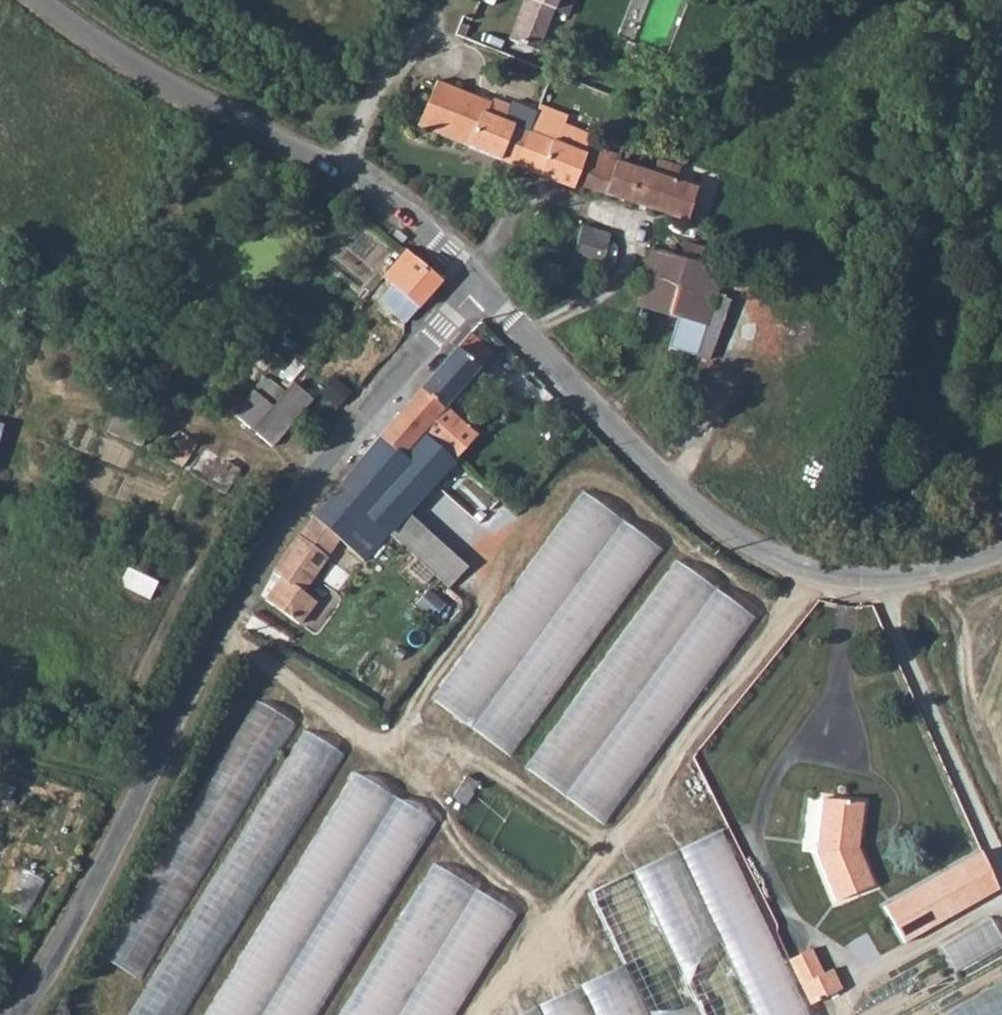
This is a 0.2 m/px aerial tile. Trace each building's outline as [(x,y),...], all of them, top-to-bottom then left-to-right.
[(505,42),(539,54),(559,0),(520,0),(505,42)] [(418,130),(516,166),(528,135),(506,127),(512,111),(504,107),(506,101),(497,97),(493,107),(434,85),(418,130)] [(528,135),(551,143),(558,124),(560,118),(537,109),(534,119),(528,135)] [(534,119),(512,111),(506,127),(528,135),(534,119)] [(558,124),(551,143),(580,154),(583,146),(579,132),(558,124)] [(516,166),(539,175),(551,143),(528,135),(516,166)] [(551,143),(539,175),(574,188),(576,183),(586,157),(580,154),(551,143)] [(681,166),(661,159),(655,175),(616,161),(618,156),(590,146),(586,157),(576,183),(685,223),(698,191),(675,182),(681,166)] [(598,272),(609,234),(582,226),(571,265),(598,272)] [(688,239),(684,252),(703,258),(707,245),(688,239)] [(714,298),(721,275),(650,252),(643,275),(714,298)] [(401,324),(438,283),(403,253),(381,278),(389,284),(374,301),(401,324)] [(677,316),(705,325),(714,298),(643,275),(634,302),(677,316)] [(714,298),(705,325),(696,354),(708,358),(726,302),(714,298)] [(668,345),(696,354),(705,325),(677,316),(668,345)] [(462,332),(404,404),(424,422),(421,425),(439,438),(434,444),(453,460),(474,434),(442,406),(486,351),(462,332)] [(264,374),(255,385),(277,404),(286,393),(264,374)] [(277,404),(296,420),(317,395),(298,379),(286,393),(277,404)] [(274,446),(296,420),(277,404),(255,385),(232,411),(274,446)] [(329,498),(385,544),(386,542),(453,460),(434,444),(439,438),(421,425),(424,422),(404,404),(329,498)] [(117,408),(107,432),(145,448),(155,425),(117,408)] [(578,487),(437,701),(518,754),(660,540),(578,487)] [(311,519),(345,546),(368,562),(385,544),(329,498),(311,519)] [(345,546),(311,519),(269,575),(278,581),(264,604),(298,625),(313,601),(305,596),(345,546)] [(613,823),(754,609),(672,555),(531,770),(613,823)] [(127,567),(119,584),(149,599),(158,582),(127,567)] [(817,854),(835,902),(874,887),(858,846),(862,804),(822,799),(817,854)] [(979,853),(884,906),(903,941),(998,888),(979,853)] [(26,866),(8,902),(29,912),(47,877),(26,866)] [(953,937),(969,963),(1001,944),(1001,908),(1001,907),(953,937)] [(124,917),(104,955),(141,975),(161,937),(124,917)] [(791,962),(810,1004),(843,988),(833,969),(823,973),(813,952),(791,962)] [(951,1014),(1001,1014),(1001,981),(946,1002),(951,1014)]
